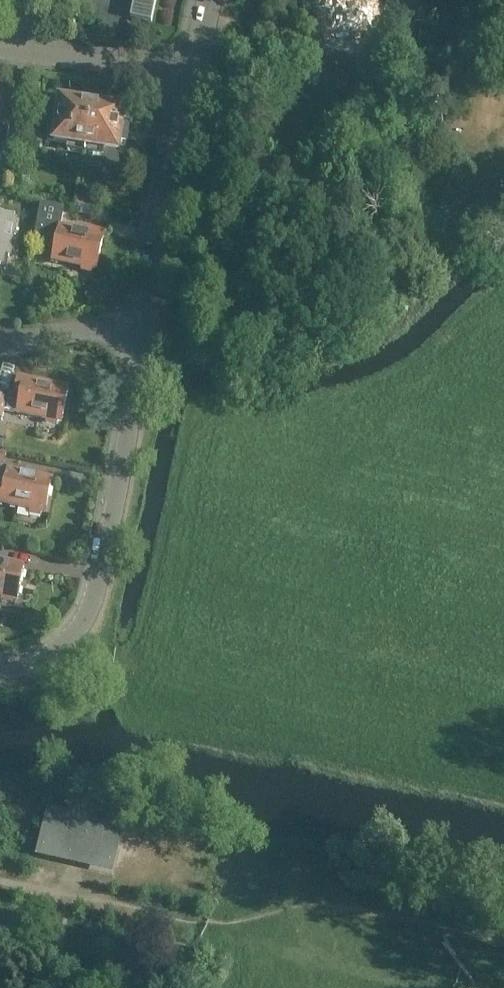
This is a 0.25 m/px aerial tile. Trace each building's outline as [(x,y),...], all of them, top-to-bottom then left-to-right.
[(130,19),(151,23),(156,0),(134,0),(130,19)] [(313,29),(341,37),(342,31),(360,36),(370,0),(321,0),(313,29)] [(48,140),(69,143),(68,151),(85,154),(93,104),(61,99),(59,111),(52,110),(48,140)] [(93,104),(85,154),(131,160),(132,154),(126,153),(130,122),(122,121),(124,109),(93,104)] [(35,240),(56,244),(52,261),(82,268),(81,271),(91,273),(92,270),(96,271),(104,238),(61,229),(65,207),(42,202),(35,240)] [(3,266),(5,257),(10,257),(15,223),(0,220),(0,265),(3,266)] [(16,394),(0,391),(0,420),(2,420),(5,409),(49,419),(48,423),(57,425),(58,421),(62,422),(69,390),(20,379),(16,394)] [(0,453),(0,502),(33,509),(32,514),(41,516),(41,511),(46,512),(53,481),(37,477),(38,471),(29,469),(27,475),(9,471),(4,466),(7,455),(0,453)] [(3,596),(2,599),(13,601),(14,598),(18,599),(25,567),(0,561),(0,596),(3,596)] [(47,807),(36,857),(113,876),(125,825),(47,807)]
